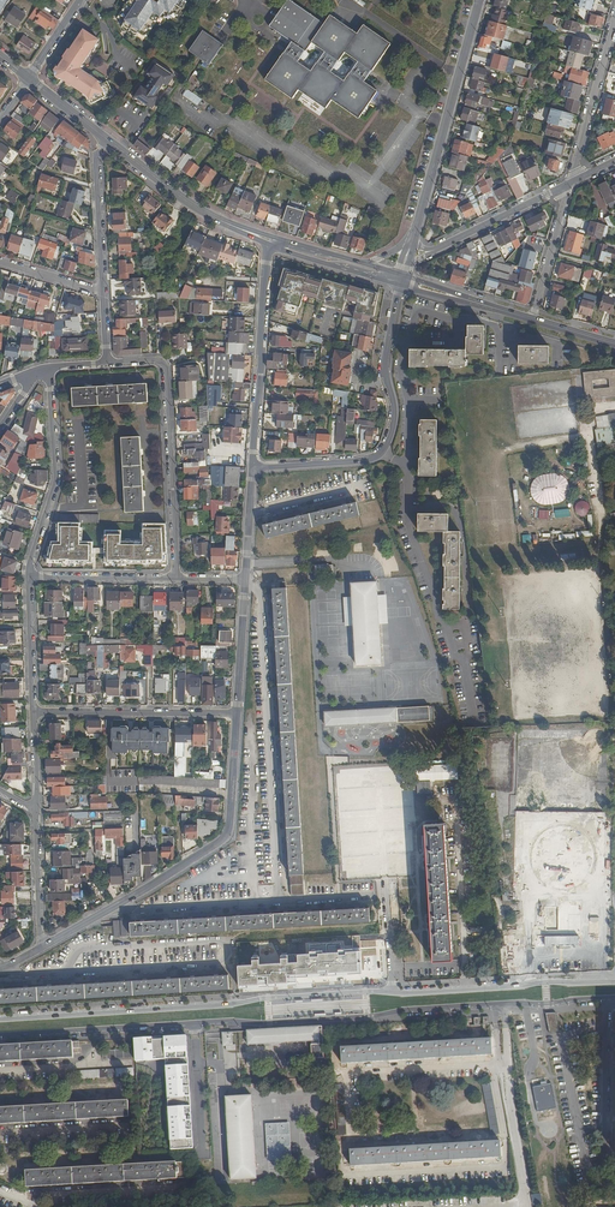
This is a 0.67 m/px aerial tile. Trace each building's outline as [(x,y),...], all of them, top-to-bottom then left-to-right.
[(9,0),(0,0),(0,13),(9,0)] [(123,1),(128,5),(118,18),(125,23),(123,28),(137,38),(139,33),(146,38),(156,23),(161,26),(170,13),(177,17),(187,3),(183,0),(123,0),(123,1)] [(205,2),(214,8),(220,0),(206,0),(205,2)] [(299,90),(326,109),(332,100),(359,119),(378,92),(364,82),(378,62),(390,45),(363,26),(357,35),(330,16),(324,25),(288,0),(269,27),(292,43),(266,81),(293,99),(299,90)] [(493,7),(495,8),(505,11),(508,0),(495,0),(493,7)] [(594,12),(598,0),(580,0),(578,7),(582,8),(594,12)] [(49,25),(50,26),(53,23),(56,25),(59,21),(59,20),(42,8),(37,5),(29,17),(33,19),(37,14),(41,17),(37,21),(47,28),(49,25)] [(18,26),(26,15),(14,7),(6,18),(18,26)] [(491,17),(490,21),(504,25),(508,11),(505,11),(495,8),(492,17),(491,17)] [(591,15),(588,25),(595,26),(600,28),(603,18),(603,14),(594,12),(582,8),(580,14),(587,16),(587,14),(591,15)] [(546,14),(546,15),(545,21),(544,24),(551,26),(554,16),(546,14)] [(579,23),(566,20),(564,30),(576,33),(577,31),(578,27),(579,23)] [(507,26),(504,25),(490,21),(486,36),(493,38),(503,41),(507,26)] [(57,76),(70,84),(79,91),(90,75),(80,69),(99,40),(83,30),(56,71),(57,76)] [(209,65),(223,45),(202,30),(188,51),(209,65)] [(536,50),(538,43),(540,35),(533,33),(531,42),(529,48),(536,50)] [(29,53),(36,42),(24,34),(17,45),(29,53)] [(482,38),(479,50),(489,52),(495,54),(498,55),(500,49),(496,48),(497,45),(492,44),(493,38),(486,36),(482,35),(481,38),(482,38)] [(590,47),(588,54),(590,54),(593,43),(573,37),(569,51),(570,52),(573,42),(590,47)] [(590,47),(573,42),(570,52),(584,56),(588,57),(588,54),(590,47)] [(527,54),(534,57),(536,50),(529,48),(528,48),(527,54)] [(580,70),(584,56),(570,52),(566,66),(577,69),(580,70)] [(491,69),(504,72),(508,58),(498,55),(495,54),(491,69)] [(139,84),(132,94),(152,107),(159,97),(155,95),(163,83),(168,86),(175,75),(154,61),(147,72),(152,76),(144,87),(139,84)] [(178,63),(176,67),(184,73),(187,69),(178,63)] [(472,79),(479,81),(480,77),(485,79),(487,70),(475,67),(472,79)] [(586,84),(589,72),(580,70),(577,69),(575,75),(577,75),(576,81),(586,84)] [(88,96),(92,104),(103,99),(106,97),(106,99),(114,95),(108,81),(100,84),(98,81),(90,75),(79,91),(88,96)] [(526,87),(528,79),(518,76),(516,81),(519,82),(519,85),(526,87)] [(479,81),(472,79),(469,94),(481,97),(482,94),(485,82),(479,81)] [(579,98),(582,86),(572,83),(569,96),(579,98)] [(533,88),(526,87),(525,90),(525,93),(522,101),(527,102),(529,94),(531,95),(533,88)] [(188,89),(183,95),(197,106),(202,100),(188,89)] [(488,106),(489,99),(481,97),(469,94),(468,93),(465,105),(472,107),(473,102),(488,106)] [(22,108),(21,110),(27,115),(31,110),(30,109),(32,106),(33,106),(37,101),(29,95),(25,96),(20,102),(23,104),(21,107),(22,108)] [(577,113),(580,101),(570,98),(567,110),(577,113)] [(608,99),(602,119),(614,123),(614,122),(614,101),(608,99)] [(30,112),(38,119),(41,115),(45,110),(36,104),(30,112)] [(475,127),(479,112),(464,108),(461,120),(467,122),(467,124),(475,127)] [(574,115),(551,108),(546,123),(548,123),(565,128),(569,129),(574,115)] [(8,115),(9,116),(13,119),(17,121),(20,124),(23,120),(11,111),(8,115)] [(42,122),(40,126),(49,133),(58,121),(48,113),(42,122)] [(4,131),(14,138),(23,125),(20,124),(17,121),(15,124),(11,122),(4,131)] [(61,146),(67,149),(71,144),(77,148),(80,150),(82,148),(83,147),(89,151),(89,145),(86,139),(64,122),(53,135),(58,139),(64,143),(62,146),(61,146)] [(565,128),(551,124),(548,123),(545,135),(560,139),(561,136),(562,136),(565,128)] [(476,142),(480,128),(475,127),(467,124),(466,129),(465,128),(464,134),(462,133),(461,138),(476,142)] [(192,132),(186,129),(182,134),(190,138),(192,132)] [(513,137),(511,144),(519,147),(522,139),(520,138),(522,132),(519,131),(515,130),(513,137)] [(614,144),(614,135),(614,132),(610,134),(609,133),(598,138),(603,149),(614,144)] [(201,136),(198,139),(217,147),(219,144),(201,136)] [(39,155),(44,160),(38,168),(42,171),(48,164),(49,162),(47,160),(52,155),(50,153),(51,152),(47,149),(53,143),(52,143),(46,137),(44,140),(41,144),(38,148),(42,151),(39,155)] [(157,150),(158,149),(166,155),(173,146),(161,137),(153,147),(157,150)] [(34,141),(29,138),(25,143),(24,143),(17,152),(23,157),(34,141)] [(549,139),(545,154),(561,158),(565,144),(549,139)] [(137,140),(133,146),(146,156),(151,150),(137,140)] [(452,153),(454,153),(467,157),(472,158),(473,159),(474,156),(466,154),(468,144),(455,140),(452,153)] [(5,165),(10,157),(7,154),(10,150),(1,144),(0,146),(0,162),(5,165)] [(77,148),(71,144),(67,149),(73,151),(76,152),(77,148)] [(505,150),(497,160),(517,199),(524,196),(520,188),(518,189),(513,178),(521,174),(512,155),(515,153),(511,144),(505,150)] [(175,161),(173,163),(178,166),(185,156),(173,146),(166,155),(175,161)] [(489,158),(497,160),(505,150),(498,148),(489,158)] [(233,151),(231,155),(247,162),(249,158),(233,151)] [(467,157),(454,153),(450,168),(464,172),(466,161),(467,157)] [(190,161),(192,158),(187,154),(185,156),(178,166),(177,166),(182,170),(191,177),(199,168),(190,161)] [(172,172),(177,165),(165,157),(160,163),(172,172)] [(249,158),(247,162),(243,171),(251,175),(257,162),(249,158)] [(535,162),(533,158),(520,164),(522,169),(535,162)] [(73,175),(76,162),(65,159),(61,172),(73,175)] [(551,170),(557,172),(560,163),(550,159),(547,169),(551,170)] [(522,169),(528,182),(541,175),(535,162),(522,169)] [(197,179),(207,186),(216,174),(206,167),(197,179)] [(482,177),(466,172),(464,180),(472,183),(476,184),(477,183),(482,177)] [(58,181),(41,176),(36,193),(39,194),(41,187),(54,191),(58,181)] [(482,177),(477,183),(491,209),(498,206),(497,203),(490,189),(486,180),(483,176),(482,177)] [(443,188),(455,191),(457,180),(446,177),(443,188)] [(490,189),(497,203),(511,196),(505,183),(501,184),(500,183),(494,186),(491,178),(486,180),(490,189)] [(112,179),(113,183),(111,183),(112,196),(123,195),(123,191),(127,191),(127,179),(112,179)] [(226,194),(231,184),(221,179),(216,189),(226,194)] [(604,192),(607,200),(609,204),(610,203),(612,208),(614,206),(614,199),(610,188),(607,182),(600,185),(604,192)] [(471,190),(473,188),(463,185),(461,193),(463,193),(467,194),(471,190)] [(453,197),(452,199),(457,200),(459,192),(455,191),(443,188),(441,194),(453,197)] [(74,189),(70,203),(74,204),(82,206),(85,192),(74,189)] [(245,190),(242,197),(238,205),(250,210),(256,196),(245,190)] [(479,207),(471,190),(467,194),(470,200),(471,203),(474,209),(479,207)] [(8,201),(9,200),(17,205),(19,200),(17,199),(19,196),(13,193),(9,198),(7,197),(5,199),(8,201)] [(39,194),(36,193),(33,203),(39,204),(42,195),(39,194)] [(242,197),(232,193),(227,204),(237,209),(238,205),(242,197)] [(470,200),(467,194),(461,201),(463,203),(470,200)] [(153,216),(161,205),(153,199),(153,200),(148,197),(144,202),(145,204),(141,208),(153,216)] [(440,200),(437,207),(450,210),(453,211),(456,207),(460,202),(451,200),(450,203),(440,200)] [(58,217),(70,220),(74,204),(70,203),(62,201),(58,217)] [(465,218),(476,213),(474,209),(471,203),(461,208),(465,218)] [(262,204),(257,216),(267,220),(271,207),(262,204)] [(281,210),(271,207),(267,220),(266,221),(277,225),(281,210)] [(299,211),(287,207),(283,220),(284,220),(284,219),(290,221),(289,223),(290,224),(290,223),(299,226),(300,227),(305,209),(300,208),(299,211)] [(374,215),(376,210),(369,207),(366,212),(374,215)] [(446,226),(450,210),(437,207),(433,223),(446,226)] [(462,220),(456,207),(453,211),(458,222),(462,220)] [(3,221),(0,231),(0,232),(5,234),(5,232),(8,233),(14,213),(9,210),(7,209),(3,221)] [(165,234),(173,222),(168,218),(168,219),(164,217),(160,213),(152,223),(165,234)] [(527,221),(532,231),(544,225),(542,220),(546,218),(544,213),(527,221)] [(114,231),(114,234),(118,234),(122,234),(122,230),(124,230),(123,221),(125,221),(126,221),(126,214),(113,215),(114,221),(110,222),(111,226),(112,225),(113,231),(114,231)] [(614,228),(614,225),(610,216),(605,219),(608,226),(614,228)] [(339,223),(321,217),(318,228),(323,230),(322,232),(330,234),(331,232),(335,234),(335,233),(339,223)] [(311,235),(315,221),(305,218),(301,232),(311,235)] [(335,233),(338,233),(343,235),(347,221),(340,218),(339,223),(335,233)] [(597,239),(601,240),(605,225),(591,221),(587,236),(597,239)] [(504,226),(506,230),(512,242),(516,250),(519,247),(515,241),(517,239),(515,234),(524,229),(521,223),(516,225),(510,228),(509,227),(508,224),(504,226)] [(82,246),(85,233),(74,229),(70,242),(82,246)] [(512,242),(506,230),(492,237),(498,248),(512,242)] [(570,237),(566,251),(580,255),(581,250),(580,249),(583,235),(570,232),(569,236),(570,237)] [(191,233),(185,245),(199,253),(205,240),(191,233)] [(346,248),(349,237),(343,235),(338,233),(335,244),(346,248)] [(43,257),(52,260),(55,252),(56,247),(59,239),(58,239),(43,235),(39,248),(45,250),(43,257)] [(492,237),(491,235),(482,239),(493,262),(484,292),(496,296),(498,289),(500,280),(507,282),(510,273),(512,265),(505,263),(498,248),(492,237)] [(9,246),(8,250),(19,254),(23,240),(12,236),(10,242),(9,246)] [(351,247),(361,250),(365,240),(355,236),(351,247)] [(131,251),(130,239),(118,240),(119,252),(131,251)] [(223,245),(205,239),(205,240),(199,253),(198,255),(213,260),(209,274),(212,275),(213,276),(219,258),(223,245)] [(35,243),(23,240),(19,254),(31,257),(35,243)] [(472,257),(466,278),(471,279),(478,256),(474,248),(475,248),(472,242),(467,245),(468,247),(472,257)] [(158,247),(153,249),(157,256),(164,246),(160,244),(158,247)] [(595,260),(603,262),(604,256),(614,259),(614,257),(614,251),(607,249),(607,246),(599,244),(595,260)] [(223,245),(219,258),(235,264),(235,263),(239,251),(230,249),(231,247),(223,245)] [(81,261),(77,259),(77,263),(95,268),(94,252),(77,247),(76,251),(80,252),(80,258),(82,259),(81,261)] [(472,257),(468,247),(460,251),(459,254),(454,252),(451,261),(465,266),(463,272),(454,270),(451,281),(464,285),(466,278),(472,257)] [(239,250),(239,251),(235,263),(250,267),(254,255),(239,250)] [(537,253),(523,250),(519,266),(532,270),(537,253)] [(76,265),(60,260),(58,268),(73,273),(76,265)] [(126,261),(119,261),(120,280),(123,280),(129,279),(129,274),(134,273),(133,265),(127,265),(126,261)] [(560,272),(559,277),(572,281),(572,280),(579,282),(582,270),(561,264),(559,272),(560,272)] [(597,280),(600,271),(586,267),(584,276),(597,280)] [(510,273),(507,282),(529,288),(533,273),(522,270),(520,276),(510,273)] [(2,295),(5,295),(6,293),(8,284),(10,279),(5,277),(0,294),(2,295)] [(127,297),(141,296),(140,279),(129,279),(123,280),(123,286),(126,286),(127,297)] [(529,288),(507,282),(500,280),(498,289),(503,291),(504,286),(515,289),(514,291),(518,292),(515,302),(525,305),(529,303),(533,289),(529,288)] [(8,284),(6,293),(18,297),(20,288),(8,284)] [(552,290),(563,293),(564,287),(552,284),(551,287),(553,287),(552,290)] [(191,289),(185,287),(179,299),(186,300),(191,289)] [(31,291),(20,288),(18,297),(23,298),(28,300),(31,291)] [(249,288),(238,288),(238,302),(248,302),(249,288)] [(196,292),(191,289),(186,300),(192,300),(196,292)] [(212,291),(197,290),(197,300),(204,301),(211,301),(211,298),(212,291)] [(31,291),(28,300),(27,304),(26,305),(32,307),(37,309),(41,294),(31,291)] [(562,310),(567,295),(555,292),(551,307),(562,310)] [(37,309),(36,311),(43,313),(44,310),(42,309),(43,307),(45,307),(46,305),(50,306),(50,297),(49,297),(43,295),(41,294),(37,309)] [(614,302),(614,299),(602,295),(599,310),(612,314),(614,302)] [(68,310),(75,309),(75,313),(86,313),(85,298),(67,298),(68,310)] [(579,312),(592,316),(595,304),(582,300),(579,312)] [(121,317),(136,316),(135,301),(120,302),(121,317)] [(209,305),(195,304),(194,315),(209,316),(209,305)] [(159,324),(176,323),(175,312),(158,313),(159,324)] [(52,321),(53,315),(46,314),(45,320),(44,323),(53,324),(54,321),(52,321)] [(2,323),(2,325),(9,327),(11,318),(0,316),(0,323),(2,323)] [(11,318),(9,327),(18,328),(17,336),(22,336),(24,320),(22,320),(11,318)] [(61,322),(61,325),(54,326),(54,332),(55,338),(58,337),(62,337),(61,329),(73,329),(73,333),(79,332),(79,318),(72,318),(72,322),(61,322)] [(244,319),(230,318),(230,332),(236,333),(244,333),(244,319)] [(132,323),(139,323),(139,319),(117,320),(117,328),(113,328),(113,339),(125,338),(125,330),(127,330),(127,325),(129,324),(129,322),(132,322),(132,323)] [(140,337),(141,349),(147,348),(146,334),(144,334),(143,328),(147,327),(147,319),(139,319),(139,323),(140,337)] [(24,320),(22,336),(21,347),(20,352),(33,353),(33,351),(34,339),(28,338),(29,329),(33,329),(33,331),(38,331),(37,322),(35,322),(33,322),(24,320)] [(356,328),(354,334),(361,336),(371,338),(374,323),(358,320),(356,328)] [(44,323),(37,322),(38,331),(38,337),(42,337),(42,331),(52,332),(52,337),(48,337),(49,346),(54,346),(54,332),(54,326),(54,325),(44,323)] [(461,366),(465,366),(466,355),(483,354),(483,326),(468,326),(468,337),(467,337),(467,350),(410,350),(410,367),(416,367),(427,367),(427,365),(450,366),(450,367),(461,367),(461,366)] [(321,338),(293,329),(291,337),(308,342),(309,340),(321,344),(321,338)] [(236,333),(230,332),(229,344),(246,345),(248,345),(248,335),(236,334),(236,333)] [(190,334),(179,335),(180,352),(191,351),(190,334)] [(371,338),(361,336),(358,350),(368,353),(373,354),(374,350),(369,349),(371,338)] [(283,341),(283,337),(273,337),(273,346),(286,347),(286,341),(283,341)] [(113,339),(114,353),(117,356),(118,356),(141,355),(141,349),(127,350),(126,338),(125,338),(113,339)] [(64,341),(64,350),(86,349),(86,340),(64,341)] [(14,360),(19,361),(20,357),(20,352),(21,347),(16,346),(16,345),(12,344),(11,345),(6,345),(4,359),(10,359),(9,361),(14,361),(14,360)] [(226,344),(226,349),(225,355),(245,356),(246,345),(229,344),(226,344)] [(549,364),(549,347),(519,347),(519,364),(549,364)] [(331,383),(349,387),(351,372),(346,371),(347,367),(349,368),(352,354),(335,351),(332,365),(333,365),(333,369),(334,369),(331,383)] [(214,354),(207,354),(208,371),(209,381),(235,383),(243,384),(245,356),(225,355),(214,354)] [(274,362),(267,362),(267,369),(278,369),(278,366),(279,363),(284,363),(285,355),(275,355),(274,362)] [(197,366),(182,367),(183,382),(192,382),(197,382),(197,366)] [(583,373),(586,399),(614,396),(614,370),(583,373)] [(286,387),(287,375),(285,375),(278,374),(276,374),(275,381),(273,380),(273,386),(286,387)] [(180,400),(193,399),(192,382),(183,382),(180,382),(179,382),(180,400)] [(244,402),(245,391),(251,391),(251,384),(243,384),(235,383),(235,390),(233,389),(233,401),(244,402)] [(148,403),(147,385),(72,389),(73,407),(148,403)] [(221,387),(207,386),(208,407),(217,407),(217,403),(220,403),(221,387)] [(1,407),(0,408),(0,412),(2,414),(17,391),(13,389),(0,393),(0,396),(0,407),(1,407)] [(336,390),(334,390),(333,396),(343,397),(342,416),(338,416),(337,426),(341,427),(341,433),(337,433),(336,445),(345,446),(346,424),(347,409),(348,393),(336,390)] [(302,398),(313,399),(312,404),(317,405),(318,391),(312,391),(310,391),(310,392),(297,391),(296,398),(300,398),(299,400),(302,400),(302,398)] [(36,392),(33,398),(40,401),(42,394),(36,392)] [(362,407),(364,407),(363,411),(376,413),(377,403),(376,403),(376,398),(371,397),(361,395),(360,403),(362,407)] [(288,403),(273,402),(272,414),(278,415),(287,415),(288,403)] [(207,407),(198,407),(199,422),(208,422),(208,407),(207,407)] [(192,409),(181,410),(182,431),(188,431),(188,432),(197,432),(196,420),(193,420),(192,416),(195,416),(194,412),(192,412),(192,409)] [(22,434),(17,432),(16,435),(21,439),(27,443),(33,443),(35,438),(33,437),(34,436),(33,436),(37,417),(38,417),(38,416),(28,413),(27,415),(28,415),(24,434),(22,433),(22,434)] [(230,415),(229,428),(240,429),(241,429),(242,425),(243,425),(243,420),(242,420),(243,416),(230,415)] [(294,419),(299,420),(300,416),(287,415),(278,415),(277,427),(289,428),(289,425),(293,425),(294,419)] [(420,425),(419,436),(421,436),(421,459),(419,459),(419,475),(436,476),(437,420),(421,420),(421,425),(420,425)] [(224,443),(239,445),(240,429),(229,428),(225,428),(224,443)] [(607,444),(611,444),(614,443),(614,437),(614,430),(600,432),(602,445),(607,444)] [(13,449),(19,438),(8,431),(1,441),(13,449)] [(289,433),(288,449),(296,450),(297,448),(297,437),(298,434),(289,433)] [(308,438),(297,437),(297,448),(314,449),(315,435),(308,435),(308,438)] [(323,449),(329,449),(329,436),(317,435),(316,450),(323,450),(323,449)] [(196,450),(197,453),(206,453),(206,449),(210,449),(209,436),(203,436),(203,445),(202,445),(202,446),(195,446),(195,445),(185,445),(185,451),(196,450)] [(144,512),(140,437),(121,438),(125,513),(144,512)] [(18,442),(20,443),(18,446),(25,449),(27,443),(21,439),(18,442)] [(356,451),(357,440),(346,439),(345,450),(356,451)] [(268,440),(268,445),(269,445),(269,452),(280,453),(281,441),(268,440)] [(30,445),(27,460),(44,458),(43,443),(38,443),(38,445),(30,445)] [(455,457),(457,472),(458,472),(460,485),(465,484),(464,471),(465,470),(463,456),(462,456),(460,443),(456,444),(457,456),(455,457)] [(611,444),(607,444),(614,492),(614,467),(611,444)] [(25,449),(18,446),(15,452),(14,454),(23,457),(25,449)] [(2,468),(3,467),(17,477),(18,474),(20,470),(20,469),(8,462),(5,460),(6,458),(8,454),(0,449),(0,467),(2,468)] [(194,459),(198,458),(199,462),(206,461),(206,453),(197,453),(196,450),(185,451),(182,451),(183,456),(194,456),(194,459)] [(5,460),(8,462),(20,469),(21,466),(24,457),(23,457),(14,454),(11,461),(6,458),(5,460)] [(7,477),(9,473),(2,468),(0,467),(0,473),(7,477)] [(190,480),(185,480),(185,483),(185,487),(199,486),(201,486),(207,486),(211,486),(211,482),(211,478),(208,478),(207,467),(200,467),(200,478),(200,481),(197,481),(190,481),(190,480)] [(237,469),(226,468),(225,487),(238,487),(239,469),(237,469)] [(42,480),(47,480),(46,471),(36,471),(36,475),(30,475),(30,482),(42,484),(42,480)] [(537,504),(542,506),(547,507),(560,504),(564,501),(567,497),(569,492),(569,487),(567,482),(564,478),(560,475),(555,474),(543,475),(538,477),(534,481),(531,485),(530,490),(531,496),(533,500),(537,504)] [(185,499),(199,499),(199,486),(185,487),(184,487),(185,499)] [(239,489),(225,488),(224,501),(239,502),(239,489)] [(37,495),(24,491),(20,502),(33,507),(37,495)] [(526,510),(530,508),(525,500),(522,502),(526,510)] [(223,501),(211,501),(211,506),(211,511),(211,517),(215,518),(215,505),(223,506),(223,501)] [(588,514),(590,512),(590,509),(590,507),(589,505),(587,503),(585,502),(582,501),(580,502),(578,503),(576,505),(575,507),(575,510),(576,512),(577,514),(579,516),(582,516),(584,516),(586,515),(588,514)] [(16,506),(5,502),(1,510),(13,514),(16,506)] [(263,525),(266,538),(359,516),(356,503),(263,525)] [(553,510),(554,518),(570,516),(569,508),(553,510)] [(538,510),(537,519),(548,520),(549,510),(538,510)] [(27,529),(31,517),(20,513),(16,525),(27,529)] [(193,513),(187,513),(188,526),(196,526),(196,519),(193,519),(193,513)] [(100,514),(60,514),(59,522),(76,522),(85,522),(100,522),(100,514)] [(444,531),(444,543),(445,543),(445,555),(444,555),(443,566),(445,566),(445,589),(443,589),(443,600),(445,600),(445,605),(443,605),(443,609),(459,609),(460,532),(448,532),(448,514),(419,514),(418,531),(444,531)] [(218,518),(217,531),(211,531),(211,535),(216,536),(216,534),(227,534),(228,520),(223,520),(223,518),(218,518)] [(85,544),(85,522),(76,522),(59,522),(59,526),(59,544),(51,544),(51,564),(93,564),(93,556),(105,556),(105,566),(170,567),(171,524),(149,524),(148,544),(122,544),(122,533),(105,533),(105,551),(93,551),(93,545),(85,544)] [(22,535),(9,530),(4,544),(10,546),(9,547),(16,549),(20,540),(21,540),(22,535)] [(522,543),(530,542),(530,534),(521,534),(522,543)] [(193,544),(196,544),(196,555),(206,554),(207,554),(207,544),(204,544),(204,542),(200,542),(199,539),(193,539),(193,544)] [(226,549),(211,549),(211,562),(211,565),(215,564),(215,566),(225,566),(226,557),(226,555),(226,549)] [(235,561),(237,561),(237,553),(235,552),(233,552),(227,552),(227,555),(226,555),(226,557),(227,557),(227,566),(234,566),(235,561)] [(16,563),(5,560),(2,571),(13,574),(16,563)] [(328,566),(328,564),(315,565),(315,575),(333,574),(333,565),(328,566)] [(12,579),(3,578),(2,591),(15,592),(16,582),(11,582),(12,579)] [(290,875),(291,885),(303,884),(303,874),(286,588),(285,582),(280,582),(280,583),(280,588),(273,589),(273,599),(273,601),(275,624),(275,627),(276,647),(276,648),(278,672),(278,674),(279,694),(279,696),(281,720),(281,722),(282,742),(282,744),(284,768),(284,770),(285,789),(285,792),(286,815),(287,817),(288,837),(288,839),(289,863),(289,865),(290,875)] [(382,664),(377,582),(351,584),(356,665),(382,664)] [(80,588),(73,588),(73,603),(73,605),(83,605),(84,610),(87,610),(87,605),(87,597),(83,597),(83,591),(81,591),(80,588)] [(97,589),(87,588),(87,597),(87,605),(87,610),(87,613),(92,612),(92,603),(95,603),(95,599),(97,599),(97,593),(97,589)] [(61,591),(45,590),(45,603),(61,603),(61,591)] [(188,590),(187,603),(186,603),(186,615),(190,615),(190,603),(193,603),(197,603),(198,592),(192,592),(192,590),(188,590)] [(108,593),(107,610),(120,610),(120,607),(120,593),(108,593)] [(132,593),(120,593),(120,607),(132,607),(132,593)] [(153,594),(153,597),(153,606),(166,606),(166,594),(153,594)] [(182,594),(170,594),(170,610),(182,610),(182,594)] [(234,595),(216,594),(216,606),(234,607),(234,595)] [(4,602),(3,602),(3,612),(15,612),(15,608),(15,597),(4,597),(4,602)] [(140,597),(140,611),(153,611),(153,606),(153,597),(140,597)] [(45,616),(62,617),(62,603),(61,603),(45,603),(45,616)] [(211,609),(201,609),(201,624),(211,624),(211,609)] [(18,617),(18,612),(15,612),(3,612),(4,614),(0,614),(0,620),(4,620),(4,617),(18,617)] [(63,635),(63,625),(73,625),(73,621),(51,621),(51,635),(63,635)] [(220,632),(219,641),(216,641),(216,647),(227,647),(230,647),(231,632),(220,632)] [(14,633),(1,634),(1,645),(14,645),(14,633)] [(97,650),(97,659),(103,659),(103,646),(93,645),(87,645),(86,645),(86,650),(97,650)] [(103,646),(103,659),(103,666),(103,669),(109,669),(109,653),(120,653),(120,646),(113,646),(103,646)] [(120,646),(120,653),(119,661),(123,661),(128,661),(130,663),(135,663),(135,649),(126,649),(126,646),(120,646)] [(144,657),(144,666),(152,666),(153,656),(153,646),(136,646),(136,651),(139,653),(144,657)] [(169,646),(153,646),(153,656),(157,656),(157,651),(169,651),(169,646)] [(169,646),(169,651),(169,652),(173,652),(173,656),(185,656),(185,647),(182,647),(182,648),(174,648),(174,646),(169,646)] [(187,651),(187,657),(200,657),(200,651),(201,651),(201,647),(186,647),(186,651),(187,651)] [(216,647),(201,647),(201,651),(201,655),(210,655),(210,656),(216,656),(216,647)] [(216,647),(216,656),(216,668),(227,668),(227,647),(216,647)] [(45,655),(44,655),(44,664),(51,664),(60,664),(60,655),(45,655)] [(9,661),(0,662),(0,675),(4,675),(4,676),(7,676),(7,675),(9,675),(9,661)] [(50,671),(50,679),(61,679),(62,665),(51,665),(51,664),(44,664),(39,664),(39,671),(50,671)] [(94,682),(94,673),(86,676),(86,678),(86,682),(88,682),(88,693),(99,693),(99,682),(94,682)] [(166,692),(169,692),(169,675),(161,675),(161,679),(166,679),(166,692)] [(119,676),(119,682),(119,693),(119,696),(138,696),(138,685),(131,685),(130,680),(126,680),(125,676),(119,676)] [(224,678),(216,677),(215,700),(224,700),(224,678)] [(15,685),(15,679),(3,680),(3,685),(0,685),(0,698),(18,698),(17,684),(15,685)] [(156,679),(156,692),(166,692),(166,679),(161,679),(156,679)] [(200,679),(190,679),(189,695),(200,696),(200,679)] [(106,689),(106,693),(119,693),(119,682),(113,682),(106,682),(106,688),(106,689)] [(48,700),(59,700),(59,685),(46,685),(47,694),(45,694),(45,697),(48,700)] [(76,689),(76,695),(86,695),(86,693),(86,685),(79,685),(76,685),(76,689)] [(212,690),(212,687),(207,687),(207,690),(203,690),(203,704),(208,704),(208,702),(208,700),(212,700),(212,690)] [(1,706),(2,713),(2,722),(18,722),(17,711),(15,711),(15,705),(1,706)] [(325,726),(397,722),(396,708),(324,712),(325,726)] [(100,739),(106,739),(106,729),(102,729),(102,723),(87,722),(87,734),(100,735),(100,739)] [(60,725),(50,725),(50,740),(60,740),(60,739),(60,730),(60,725)] [(194,736),(193,736),(193,745),(205,745),(205,726),(194,726),(194,736)] [(18,728),(5,729),(5,739),(18,739),(18,728)] [(127,728),(113,728),(111,729),(112,742),(113,742),(113,753),(128,753),(128,750),(153,750),(153,753),(168,753),(168,742),(169,742),(170,730),(168,728),(155,728),(153,730),(153,732),(149,732),(149,730),(132,730),(132,732),(129,732),(128,730),(127,728)] [(184,730),(176,730),(176,741),(178,741),(184,741),(184,730)] [(4,753),(11,753),(23,752),(23,748),(21,748),(21,740),(18,739),(5,739),(3,739),(4,753)] [(46,758),(63,758),(63,759),(65,759),(75,759),(79,759),(79,753),(72,753),(72,747),(60,747),(60,744),(56,744),(56,747),(55,747),(55,751),(53,751),(46,751),(46,758)] [(23,752),(11,753),(11,768),(20,768),(21,768),(21,759),(23,759),(23,752)] [(59,760),(47,760),(47,778),(59,778),(59,762),(59,760)] [(411,781),(456,779),(456,765),(411,767),(411,781)] [(11,768),(9,768),(3,778),(6,780),(20,780),(20,768),(11,768)] [(59,778),(47,778),(47,788),(52,787),(65,787),(64,778),(59,778)] [(52,787),(52,792),(53,792),(53,796),(69,796),(69,787),(65,787),(52,787)] [(102,795),(91,795),(91,809),(106,809),(105,795),(102,795)] [(176,805),(176,796),(157,795),(158,804),(176,805)] [(176,796),(176,805),(184,806),(184,810),(189,811),(189,806),(193,806),(194,799),(181,799),(181,796),(176,796)] [(65,797),(51,797),(51,810),(65,810),(65,809),(69,809),(69,805),(65,805),(65,797)] [(218,799),(206,799),(206,798),(196,797),(197,807),(201,807),(202,803),(206,803),(205,811),(217,812),(218,799)] [(122,811),(103,812),(103,817),(104,822),(89,823),(89,830),(104,829),(123,828),(122,811)] [(74,827),(74,819),(87,818),(87,812),(67,813),(67,814),(64,814),(64,815),(51,816),(51,822),(64,821),(64,826),(65,826),(65,827),(74,827)] [(197,821),(197,825),(197,836),(202,836),(203,832),(209,832),(209,829),(216,829),(216,823),(200,821),(197,821)] [(446,853),(444,823),(425,824),(432,933),(434,961),(452,960),(453,960),(452,945),(450,914),(449,888),(446,853)] [(11,825),(11,831),(11,842),(24,842),(23,825),(11,825)] [(185,826),(185,838),(197,838),(197,836),(197,825),(185,826)] [(124,883),(124,860),(123,828),(104,829),(104,830),(105,836),(116,835),(117,847),(118,867),(111,867),(112,884),(124,883)] [(97,849),(98,857),(105,857),(105,847),(105,836),(104,830),(95,830),(95,843),(94,843),(94,849),(97,849)] [(52,841),(56,841),(56,845),(71,844),(70,834),(52,835),(52,841)] [(162,837),(162,848),(173,848),(173,837),(162,837)] [(6,846),(6,856),(21,856),(23,856),(22,846),(6,846)] [(173,858),(173,848),(162,848),(162,857),(168,857),(168,858),(173,858)] [(141,853),(141,855),(141,864),(156,863),(155,852),(141,853)] [(69,853),(54,853),(55,867),(70,866),(70,860),(69,853)] [(23,860),(30,860),(30,855),(23,856),(21,856),(6,856),(2,856),(0,856),(0,859),(0,861),(11,860),(12,870),(23,870),(23,860)] [(127,859),(124,860),(125,882),(129,882),(133,881),(133,877),(141,877),(141,864),(141,855),(136,855),(132,855),(132,859),(127,859)] [(94,857),(86,857),(86,860),(86,866),(93,866),(94,866),(94,857)] [(81,873),(81,866),(70,866),(55,867),(53,867),(54,871),(56,872),(56,880),(81,879),(81,873)] [(0,887),(0,892),(15,892),(14,887),(23,887),(23,872),(7,873),(7,879),(14,879),(14,885),(12,885),(12,886),(0,887)] [(63,886),(64,885),(81,885),(81,879),(56,880),(50,880),(50,892),(62,892),(62,886),(63,886)] [(46,896),(47,897),(47,902),(53,902),(65,902),(82,901),(82,900),(81,894),(81,891),(76,891),(76,893),(71,893),(71,895),(46,896)] [(2,893),(2,904),(14,904),(14,893),(2,893)] [(53,916),(66,916),(65,902),(53,902),(53,916)] [(113,921),(114,935),(117,935),(117,937),(131,936),(369,921),(376,921),(375,915),(369,916),(369,907),(359,908),(357,908),(333,910),(331,910),(311,911),(310,911),(286,913),(283,913),(263,914),(262,914),(238,916),(236,916),(216,917),(214,917),(190,919),(188,919),(168,920),(166,920),(143,922),(141,922),(131,922),(130,920),(113,921)] [(1,919),(3,922),(4,922),(8,922),(8,919),(14,919),(14,908),(4,908),(5,918),(3,919),(0,912),(0,918),(1,919)] [(24,944),(18,933),(1,942),(6,952),(24,944)] [(228,975),(218,976),(215,976),(192,977),(190,978),(171,979),(170,979),(146,980),(144,980),(123,982),(120,982),(97,983),(95,983),(75,985),(72,985),(49,986),(47,986),(27,988),(25,988),(0,989),(0,1003),(229,989),(228,975)] [(560,1031),(557,1013),(546,1014),(550,1033),(560,1031)] [(247,1031),(248,1045),(320,1041),(319,1027),(247,1031)] [(226,1046),(227,1051),(236,1050),(236,1045),(233,1045),(232,1033),(223,1033),(223,1046),(226,1046)] [(153,1036),(133,1037),(133,1039),(135,1062),(155,1061),(165,1061),(170,1149),(193,1148),(186,1034),(163,1035),(153,1036)] [(341,1048),(342,1064),(350,1063),(375,1062),(402,1060),(428,1059),(454,1057),(479,1056),(492,1055),(491,1039),(341,1048)] [(73,1053),(79,1053),(79,1042),(73,1042),(0,1047),(0,1062),(74,1057),(73,1053)] [(103,1059),(133,1057),(132,1049),(103,1051),(103,1059)] [(134,1076),(133,1068),(78,1071),(79,1079),(134,1076)] [(482,1085),(492,1135),(500,1133),(490,1083),(482,1085)] [(545,1083),(531,1086),(536,1112),(555,1108),(550,1084),(545,1084),(545,1083)] [(347,1135),(343,1084),(335,1085),(338,1135),(347,1135)] [(256,1178),(251,1096),(227,1098),(231,1180),(256,1178)] [(129,1116),(128,1101),(0,1109),(0,1124),(129,1116)] [(288,1123),(264,1124),(265,1160),(290,1159),(288,1123)] [(350,1151),(351,1166),(359,1166),(385,1164),(411,1163),(437,1161),(463,1159),(488,1158),(502,1157),(501,1142),(350,1151)] [(27,1187),(178,1178),(190,1178),(189,1162),(177,1163),(26,1172),(27,1187)]
